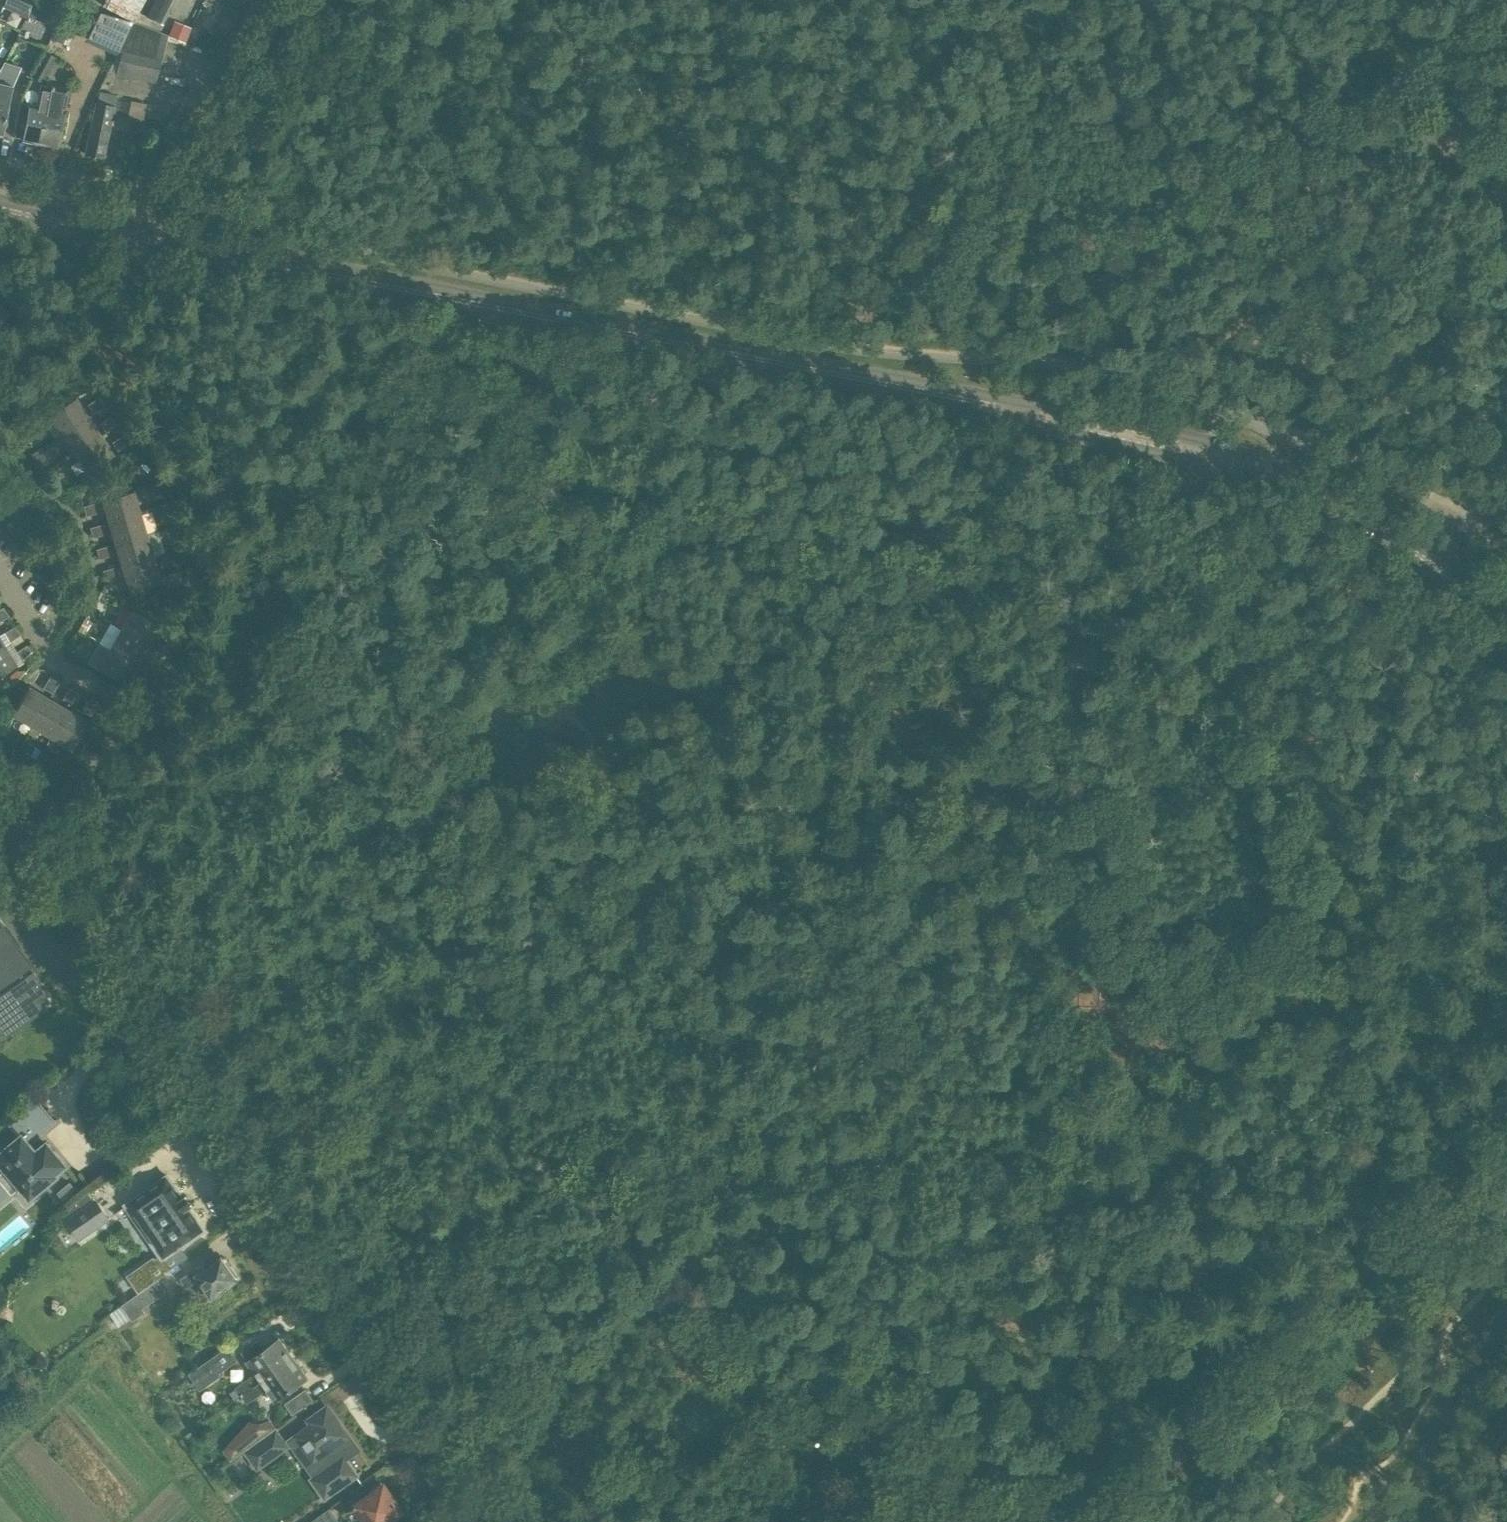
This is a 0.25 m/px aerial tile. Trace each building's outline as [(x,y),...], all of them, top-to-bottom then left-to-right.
[(2,6),(13,11),(25,16),(31,0),(30,0),(5,0),(2,6)] [(145,0),(107,0),(103,6),(133,22),(145,0)] [(176,0),(154,0),(146,17),(163,26),(176,0)] [(201,9),(212,16),(220,0),(204,0),(201,9)] [(65,7),(33,1),(28,18),(56,26),(65,7)] [(119,50),(132,22),(99,13),(87,37),(119,50)] [(186,42),(192,27),(174,20),(168,36),(186,42)] [(155,83),(161,60),(163,60),(168,35),(134,22),(127,37),(122,51),(116,74),(155,83)] [(42,82),(55,57),(44,52),(32,77),(42,82)] [(9,105),(8,105),(12,86),(0,83),(0,135),(2,136),(9,105)] [(39,143),(50,85),(40,84),(36,106),(29,104),(23,140),(39,143)] [(68,89),(50,85),(39,143),(57,146),(68,89)] [(113,106),(116,96),(99,92),(97,103),(96,103),(92,123),(85,154),(104,157),(110,127),(114,106),(113,106)] [(12,308),(20,297),(12,291),(4,302),(12,308)] [(9,313),(0,306),(0,326),(9,313)] [(61,434),(88,416),(75,397),(48,415),(61,434)] [(93,413),(104,406),(99,397),(88,405),(93,413)] [(73,453),(101,435),(88,416),(61,434),(73,453)] [(106,432),(117,425),(111,416),(100,423),(106,432)] [(86,473),(114,455),(101,435),(73,453),(86,473)] [(118,451),(129,443),(124,435),(112,442),(118,451)] [(37,450),(31,454),(38,465),(44,461),(37,450)] [(108,522),(140,513),(133,491),(102,500),(108,522)] [(87,516),(99,512),(96,503),(84,506),(87,516)] [(115,544),(146,535),(140,513),(108,522),(115,544)] [(93,538),(106,534),(103,524),(90,528),(93,538)] [(121,565),(153,556),(146,535),(115,544),(121,565)] [(99,559),(112,555),(109,546),(96,549),(99,559)] [(128,588),(159,578),(153,556),(121,565),(128,588)] [(106,581),(118,577),(116,567),(103,571),(106,581)] [(9,616),(3,607),(0,610),(0,622),(9,616)] [(149,646),(161,625),(132,609),(121,629),(149,646)] [(9,642),(21,635),(15,626),(4,633),(9,642)] [(138,665),(149,646),(121,629),(109,649),(138,665)] [(166,655),(171,646),(159,640),(154,649),(166,655)] [(17,665),(4,645),(0,648),(0,676),(17,665)] [(21,661),(32,654),(27,645),(16,652),(21,661)] [(126,685),(138,665),(109,649),(98,669),(126,685)] [(154,675),(160,666),(148,659),(143,668),(154,675)] [(52,693),(59,682),(50,677),(43,688),(52,693)] [(143,694),(148,685),(137,679),(132,687),(143,694)] [(32,727),(49,698),(29,687),(12,715),(32,727)] [(71,705),(78,693),(69,688),(63,700),(71,705)] [(52,738),(68,710),(49,698),(32,727),(52,738)] [(91,716),(98,705),(89,699),(82,711),(91,716)] [(72,750),(89,722),(68,710),(52,738),(72,750)] [(6,1002),(0,1006),(0,1010),(8,1021),(46,994),(31,973),(30,974),(25,967),(29,965),(17,948),(20,946),(8,928),(5,930),(2,927),(1,928),(0,927),(0,994),(6,1002)] [(0,1157),(0,1159),(8,1168),(3,1173),(18,1190),(23,1186),(33,1197),(58,1176),(56,1174),(67,1165),(49,1143),(38,1153),(30,1143),(56,1122),(37,1100),(17,1118),(30,1134),(26,1138),(24,1136),(0,1157)] [(130,1272),(142,1290),(158,1279),(168,1273),(166,1270),(187,1256),(180,1247),(205,1230),(175,1187),(175,1188),(167,1177),(128,1204),(161,1253),(157,1257),(155,1255),(130,1272)] [(66,1203),(79,1192),(71,1182),(58,1193),(66,1203)] [(80,1240),(111,1219),(96,1198),(66,1219),(80,1240)] [(225,1256),(179,1289),(198,1317),(245,1284),(225,1256)] [(158,1279),(142,1290),(122,1305),(133,1320),(145,1312),(143,1309),(167,1292),(158,1279)] [(265,1350),(259,1342),(243,1353),(258,1373),(238,1387),(242,1394),(254,1385),(263,1379),(292,1359),(279,1340),(265,1350)] [(237,1360),(235,1359),(227,1347),(190,1373),(201,1388),(219,1375),(218,1373),(237,1360)] [(306,1379),(292,1359),(263,1379),(268,1388),(277,1400),(306,1379)] [(41,1368),(33,1375),(37,1380),(45,1373),(41,1368)] [(254,1385),(242,1394),(248,1402),(260,1394),(254,1385)] [(242,1394),(238,1387),(231,1392),(236,1398),(242,1394)] [(314,1399),(306,1389),(290,1400),(298,1410),(314,1399)] [(316,1426),(292,1443),(308,1465),(318,1458),(327,1470),(314,1480),(326,1497),(356,1475),(345,1459),(358,1450),(346,1433),(347,1432),(338,1419),(337,1420),(328,1407),(311,1419),(316,1426)] [(250,1423),(243,1431),(254,1446),(277,1430),(271,1421),(270,1422),(268,1423),(267,1423),(265,1424),(263,1425),(262,1425),(260,1425),(258,1425),(257,1425),(255,1425),(253,1424),(252,1424),(250,1423)] [(258,1469),(290,1447),(277,1430),(254,1446),(246,1452),(258,1469)] [(403,1511),(384,1485),(347,1511),(355,1521),(363,1516),(367,1521),(393,1521),(391,1519),(403,1511)] [(329,1510),(312,1521),(336,1521),(337,1521),(329,1510)]
